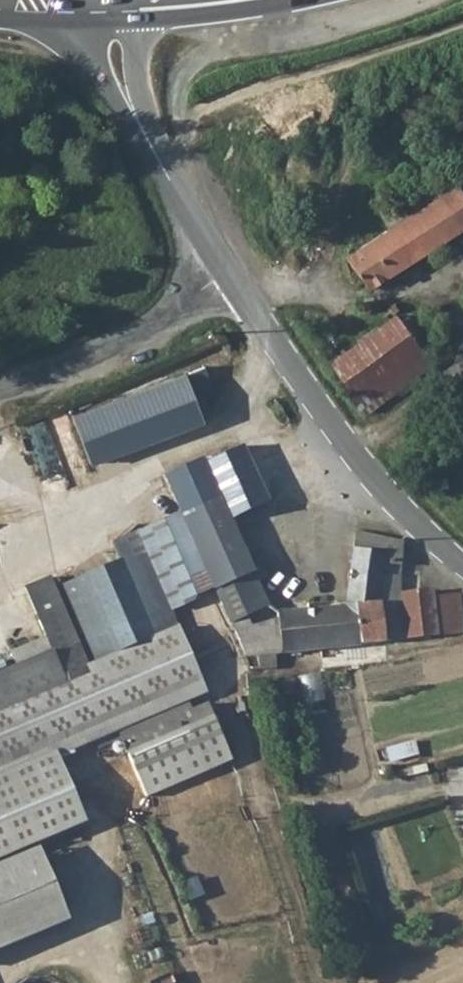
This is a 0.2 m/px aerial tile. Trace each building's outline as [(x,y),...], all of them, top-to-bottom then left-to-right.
[(444,167),(454,182),(462,176),(462,155),(444,167)] [(364,286),(374,281),(462,223),(462,176),(454,182),(444,167),(374,213),(384,228),(343,254),(364,286)] [(393,312),(325,361),(362,412),(430,363),(403,325),(393,312)] [(205,364),(188,371),(194,385),(211,378),(205,364)] [(232,370),(93,429),(112,475),(233,423),(251,416),(232,370)] [(267,500),(242,444),(202,461),(215,490),(228,518),(267,500)] [(196,455),(161,470),(177,507),(215,490),(202,461),(199,462),(196,455)] [(228,518),(215,490),(177,507),(179,510),(195,547),(211,585),(226,619),(264,600),(253,575),(262,572),(254,553),(245,558),(228,518)] [(179,510),(149,524),(164,560),(195,547),(179,510)] [(164,560),(149,524),(107,543),(114,559),(51,586),(86,669),(148,645),(175,632),(164,605),(181,598),(164,560)] [(279,616),(230,629),(244,653),(256,652),(258,667),(274,665),(273,650),(283,649),(462,629),(458,590),(432,593),(431,586),(397,588),(402,539),(353,530),(344,601),(278,608),(279,616)] [(164,560),(181,598),(203,589),(211,585),(195,547),(164,560)] [(46,574),(23,585),(34,610),(27,613),(42,649),(49,646),(63,679),(86,669),(51,586),(46,574)] [(79,816),(52,753),(113,728),(178,702),(199,694),(175,632),(148,645),(86,669),(63,679),(49,646),(42,649),(38,652),(52,684),(0,705),(0,850),(79,816)] [(0,668),(0,705),(52,684),(38,652),(0,668)] [(178,702),(113,728),(126,767),(215,732),(205,702),(181,711),(178,702)] [(0,867),(0,949),(67,920),(37,850),(0,867)]
